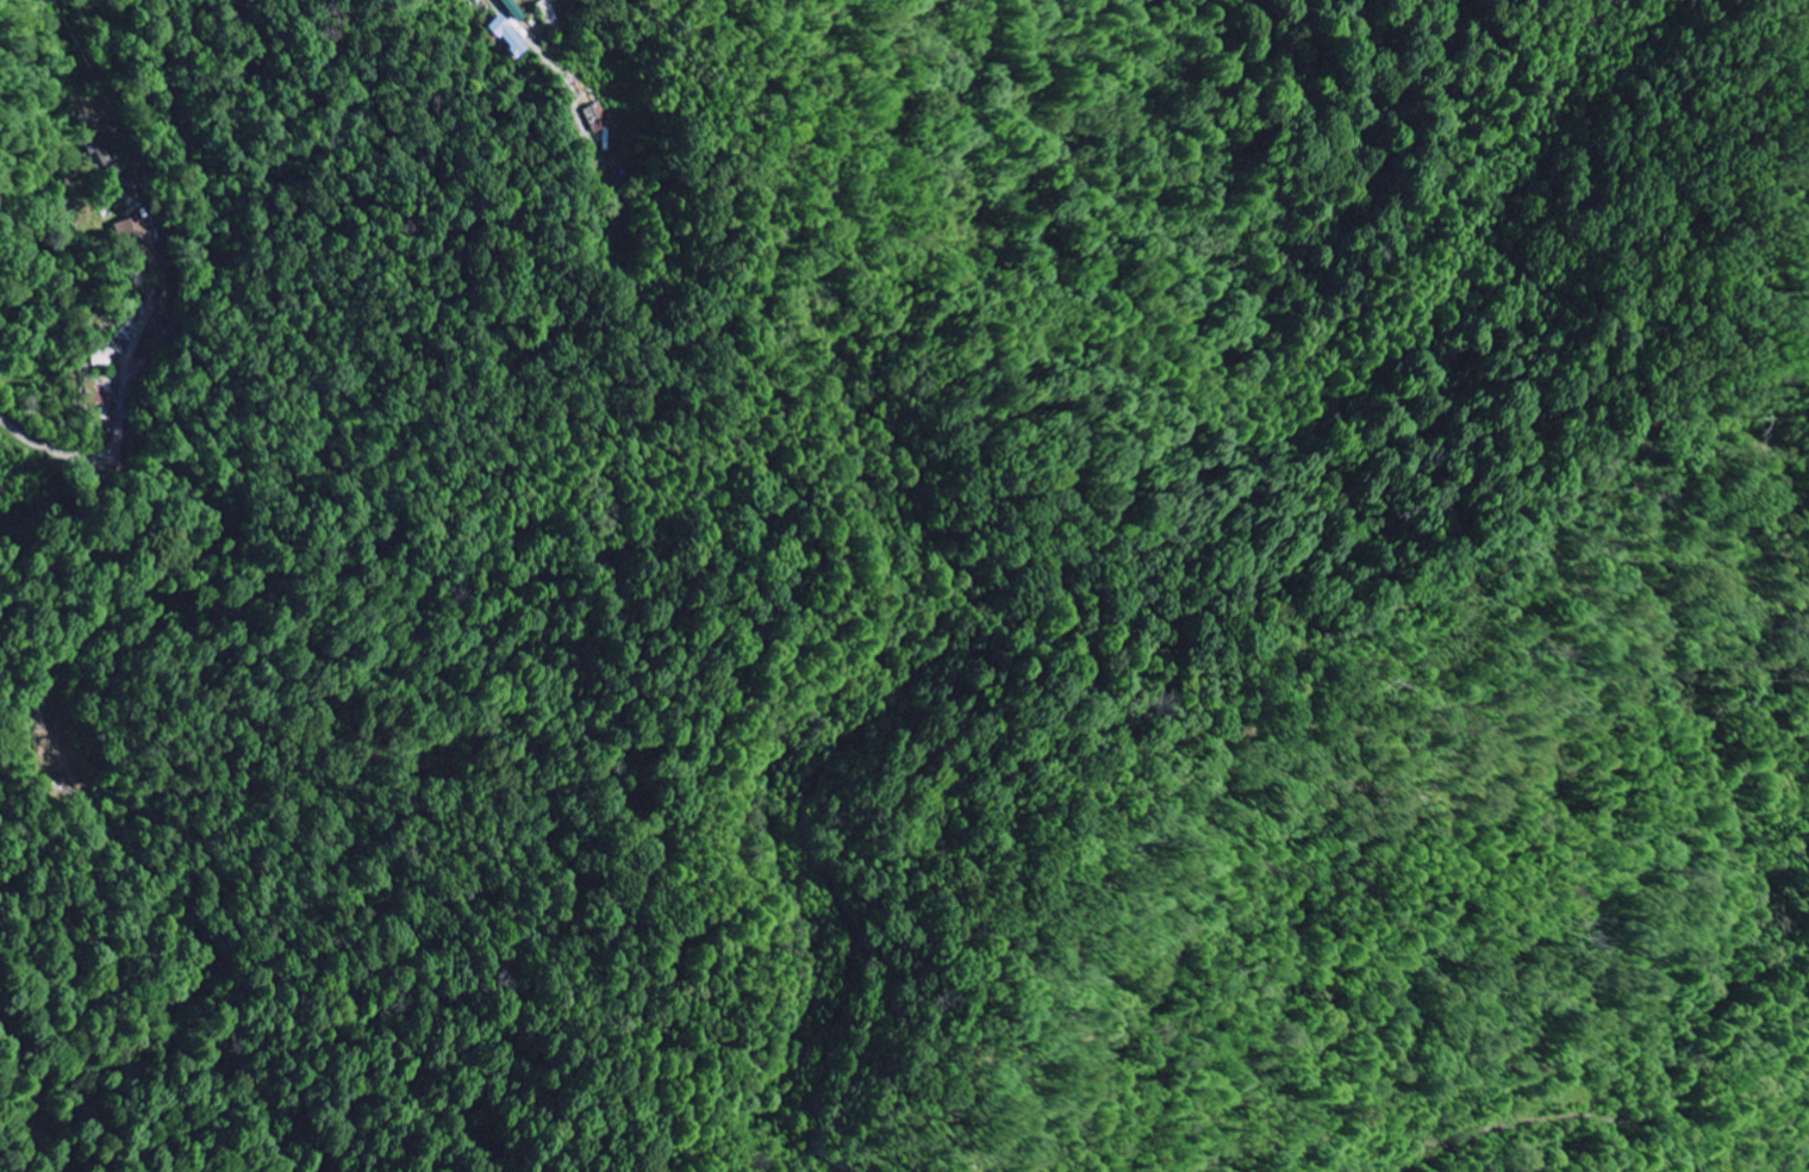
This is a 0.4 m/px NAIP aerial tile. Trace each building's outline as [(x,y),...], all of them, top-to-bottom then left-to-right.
[(496,52),(509,64),(526,46),(494,16),(481,30),(500,47),(496,52)] [(145,249),(141,238),(144,237),(138,218),(114,226),(124,256),(145,249)]
